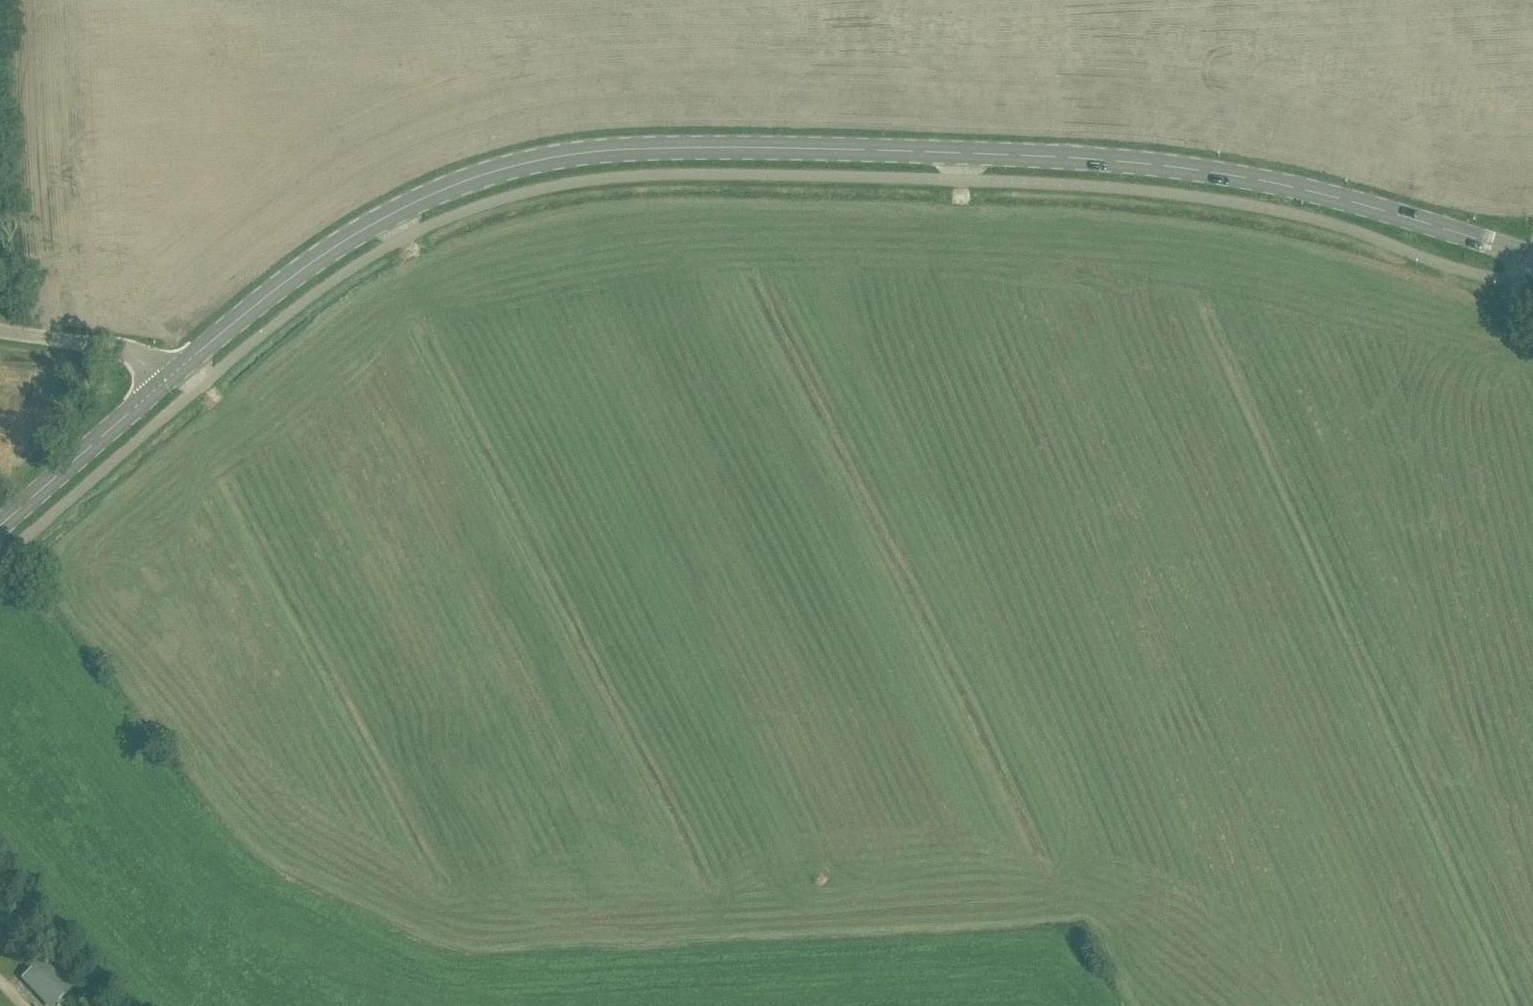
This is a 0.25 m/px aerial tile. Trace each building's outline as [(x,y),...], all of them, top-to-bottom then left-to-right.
[(22,978),(48,1005),(53,1005),(64,995),(35,965),(22,978)]
